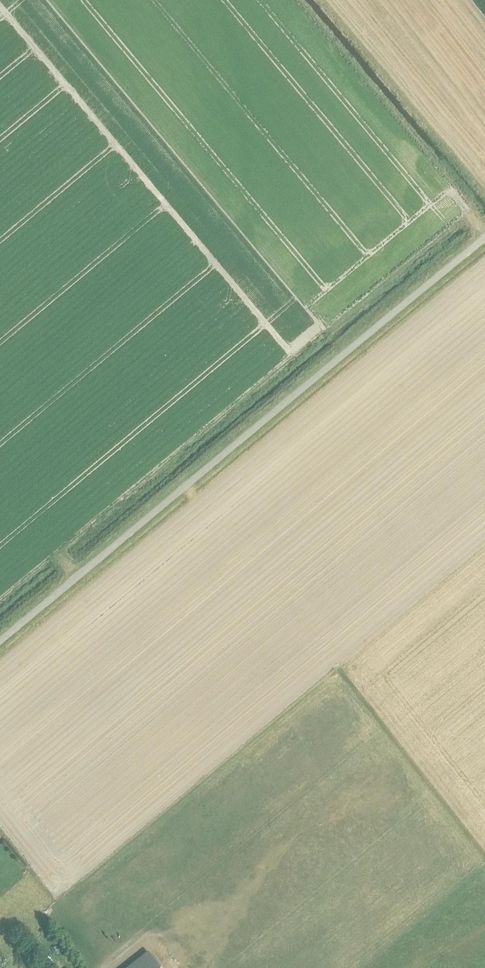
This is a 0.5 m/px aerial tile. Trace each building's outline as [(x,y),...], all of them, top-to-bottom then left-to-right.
[(149,953),(130,967),(160,967),(149,953)]
